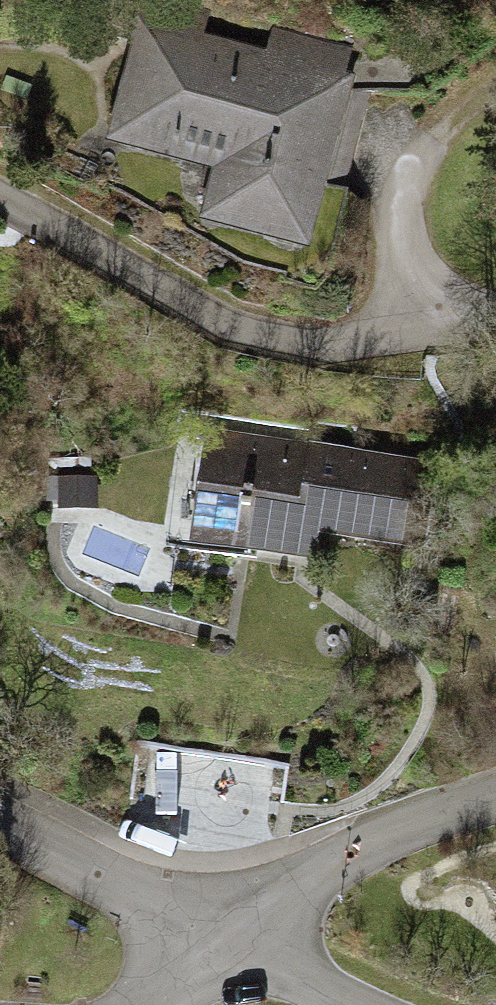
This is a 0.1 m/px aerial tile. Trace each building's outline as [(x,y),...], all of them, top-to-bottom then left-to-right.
[(274,56),(150,29),(123,155),(237,180),(228,224),(332,247),(373,59),(278,38),(274,56)] [(433,560),(446,469),(222,438),(214,498),(267,505),(259,562),(306,569),(330,572),(334,547),(433,560)]
